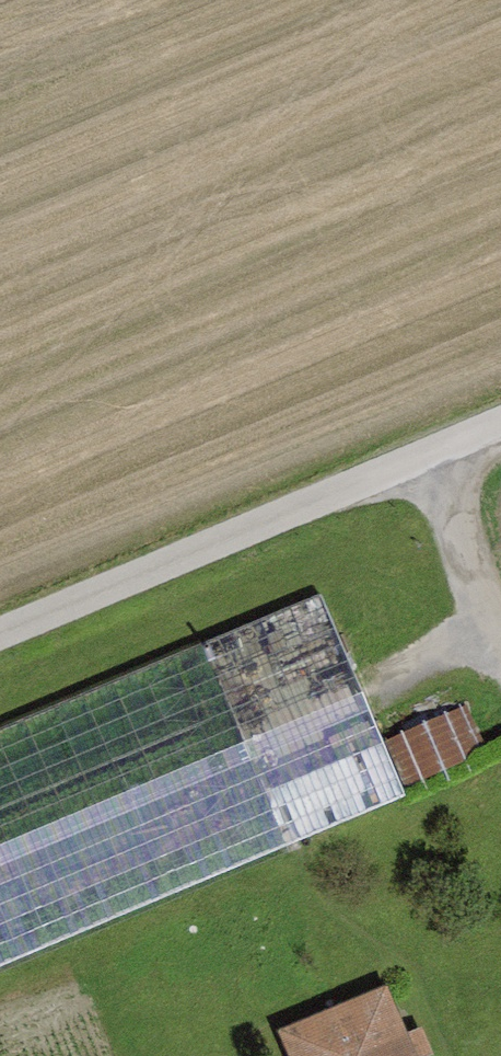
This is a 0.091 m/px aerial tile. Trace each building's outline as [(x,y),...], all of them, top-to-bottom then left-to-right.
[(0,734),(0,964),(388,793),(303,601),(0,734)] [(427,781),(487,758),(467,705),(406,729),(427,781)] [(277,1033),(287,1055),(433,1055),(420,1033),(407,1037),(388,988),(277,1033)]
